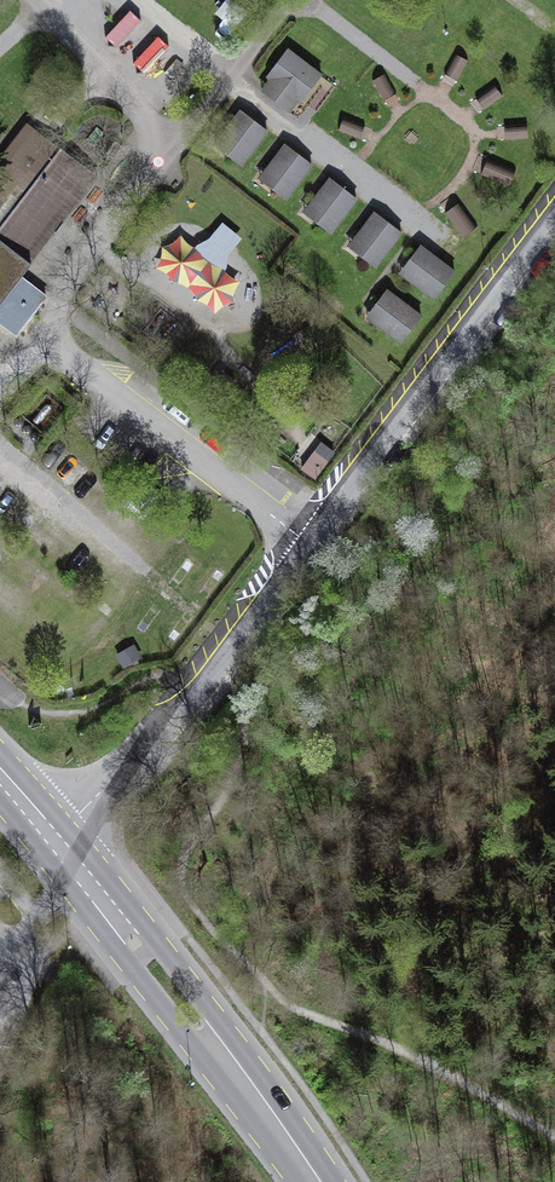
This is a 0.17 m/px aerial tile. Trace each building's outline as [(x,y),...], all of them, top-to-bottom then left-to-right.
[(287,50),(267,74),(302,101),(321,76),(287,50)] [(242,111),(222,136),(235,145),(228,155),(241,165),(267,130),(242,111)] [(286,145),(266,170),(279,179),(272,189),(285,199),(311,164),(286,145)] [(21,277),(31,264),(23,257),(90,171),(61,148),(38,178),(17,162),(0,184),(0,261),(21,277)] [(330,179),(311,204),(323,213),(316,223),(329,232),(356,198),(330,179)] [(375,213),(356,238),(368,247),(361,257),(374,266),(400,232),(375,213)] [(170,231),(152,271),(227,306),(243,273),(227,266),(244,232),(218,220),(205,247),(170,231)] [(419,267),(410,279),(435,298),(454,273),(420,247),(410,259),(419,267)] [(0,261),(0,322),(16,334),(46,296),(21,277),(0,261)] [(385,311),(376,323),(401,342),(420,317),(386,291),(376,304),(385,311)]
